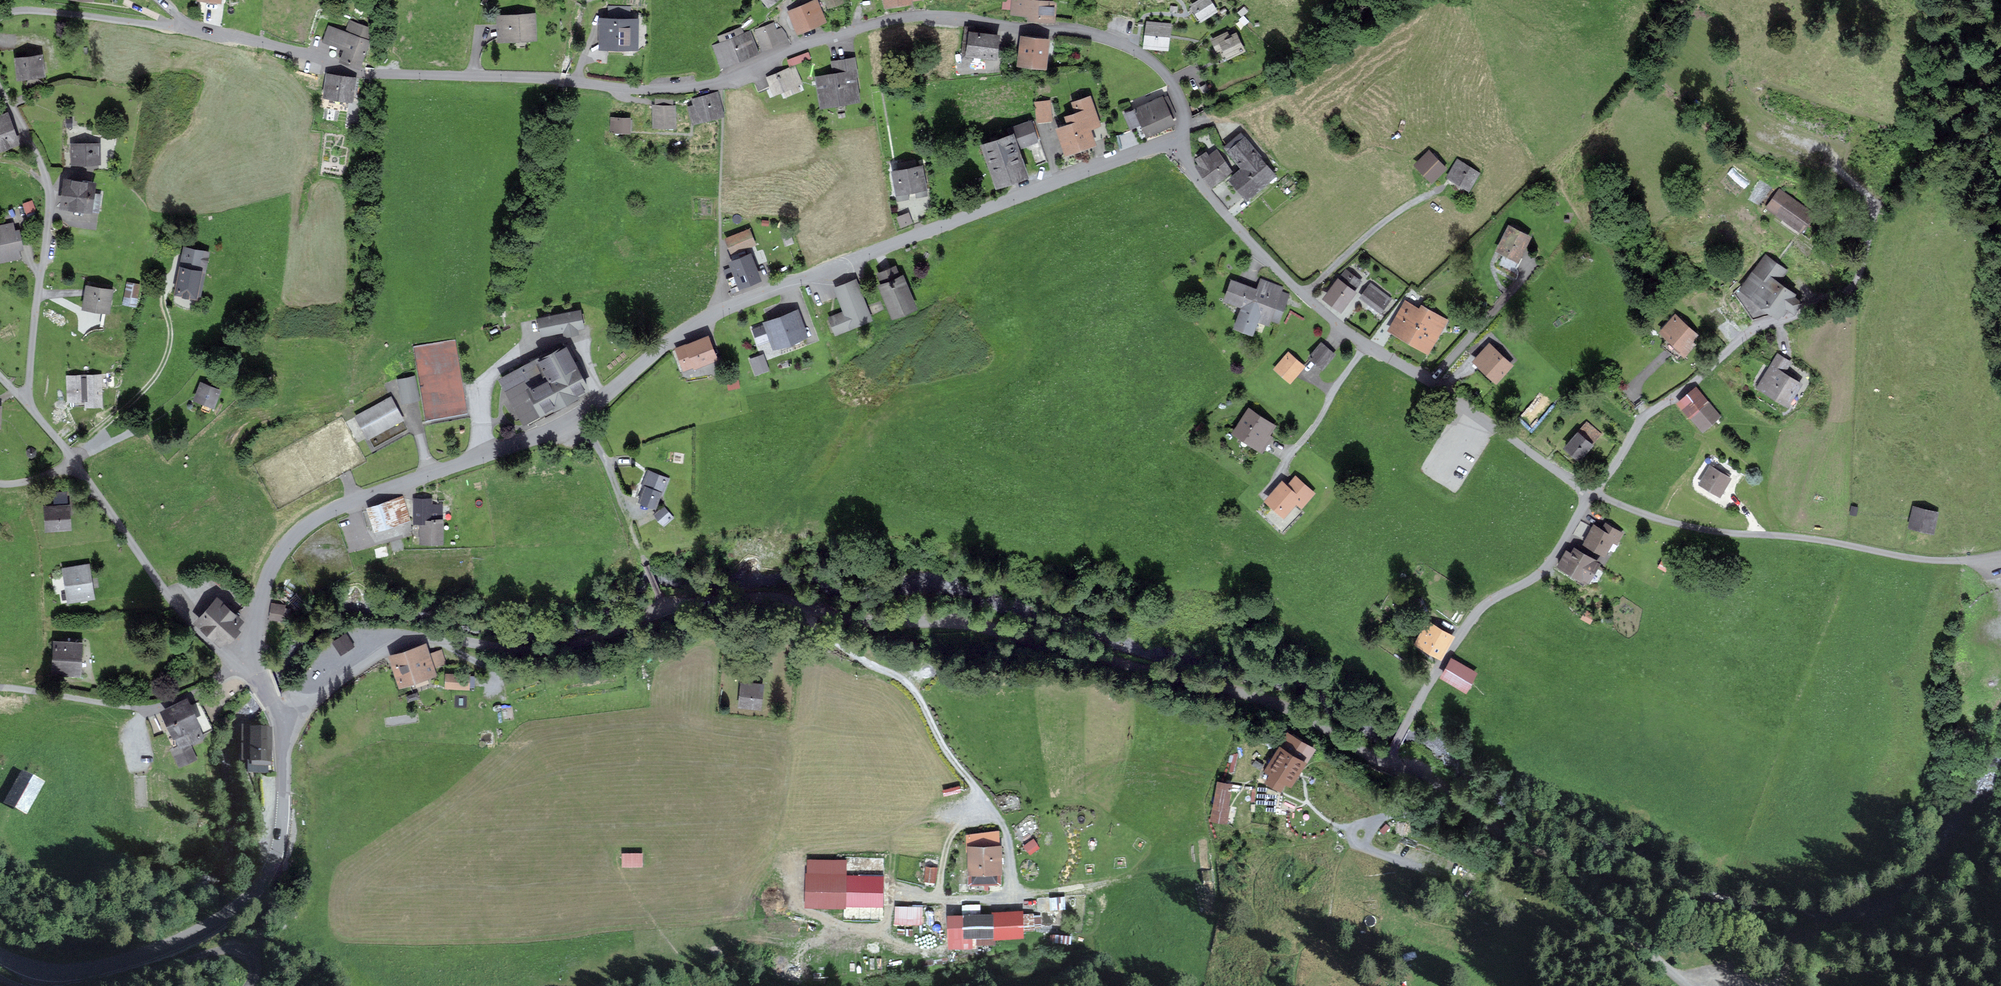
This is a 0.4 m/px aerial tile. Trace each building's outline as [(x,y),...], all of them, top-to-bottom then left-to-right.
[(767,8),(778,0),(761,0),(767,8)] [(828,8),(844,3),(842,0),(825,0),(828,8)] [(1003,9),(1011,10),(1011,15),(1027,16),(1027,20),(1053,22),(1054,16),(1054,1),(1035,0),(1004,0),(1003,9)] [(1210,0),(1200,0),(1191,6),(1201,21),(1217,11),(1210,0)] [(816,1),(789,12),(798,33),(825,22),(816,1)] [(602,20),(602,48),(636,48),(636,21),(629,21),(629,8),(609,7),(609,20),(602,20)] [(537,14),(498,14),(498,40),(537,40),(537,14)] [(350,21),(346,34),(330,28),(326,40),(347,48),(342,61),(359,67),(372,29),(350,21)] [(1146,23),(1144,48),(1169,50),(1171,25),(1146,23)] [(755,33),(762,52),(786,42),(781,31),(775,33),(772,26),(755,33)] [(714,46),(722,66),(758,52),(750,31),(742,34),(740,28),(718,36),(720,43),(714,46)] [(968,31),(965,54),(997,59),(1000,35),(968,31)] [(1245,51),(1236,33),(1229,37),(1227,32),(1211,40),(1217,51),(1223,48),(1228,59),(1245,51)] [(1048,39),(1021,37),(1018,65),(1046,68),(1048,39)] [(789,64),(812,58),(810,50),(787,56),(789,64)] [(40,57),(13,59),(16,81),(42,79),(40,57)] [(852,59),(830,63),(832,75),(814,78),(818,108),(859,101),(852,59)] [(767,78),(774,95),(784,91),(786,95),(799,90),(797,84),(800,83),(794,67),(767,78)] [(354,80),(326,75),(322,97),(350,102),(354,80)] [(689,108),(693,124),(722,115),(716,94),(694,100),(696,106),(689,108)] [(1090,128),(1099,125),(1090,97),(1073,102),(1077,114),(1066,117),(1069,124),(1057,128),(1065,155),(1095,145),(1090,128)] [(1162,97),(1135,109),(1147,137),(1175,125),(1171,117),(1175,116),(1167,98),(1163,100),(1162,97)] [(656,106),(654,106),(654,126),(674,126),(674,106),(672,106),(672,99),(657,99),(656,106)] [(1037,101),(1039,123),(1054,121),(1052,100),(1037,101)] [(0,116),(0,150),(17,144),(6,114),(0,116)] [(629,120),(612,119),(612,130),(615,130),(615,132),(629,133),(629,120)] [(1031,123),(1016,128),(1022,146),(1037,141),(1031,123)] [(1240,134),(1226,146),(1244,168),(1231,178),(1247,198),(1274,176),(1240,134)] [(1013,136),(983,146),(997,187),(1027,176),(1013,136)] [(97,144),(71,144),(71,166),(97,166),(97,144)] [(1206,153),(1196,160),(1201,166),(1198,168),(1210,185),(1231,171),(1216,151),(1209,156),(1206,153)] [(1428,152),(1415,165),(1432,183),(1445,169),(1428,152)] [(1457,161),(1447,178),(1468,190),(1478,173),(1457,161)] [(891,170),(895,202),(927,198),(923,166),(891,170)] [(94,183),(65,179),(61,207),(90,211),(94,183)] [(1767,207),(1800,231),(1812,213),(1779,190),(1767,207)] [(33,198),(23,201),(26,212),(36,208),(33,198)] [(896,218),(900,229),(912,225),(909,214),(896,218)] [(0,227),(0,260),(20,257),(18,249),(22,248),(19,230),(13,231),(12,225),(0,227)] [(1495,252),(1516,262),(1529,237),(1508,226),(1495,252)] [(727,238),(732,252),(754,244),(749,230),(727,238)] [(209,253),(186,247),(175,293),(195,298),(196,295),(200,295),(209,253)] [(1765,257),(1741,291),(1777,316),(1784,306),(1793,312),(1799,304),(1792,299),(1794,295),(1777,284),(1786,271),(1765,257)] [(752,261),(733,268),(740,287),(760,280),(752,261)] [(892,269),(887,271),(882,273),(879,274),(883,284),(879,286),(892,319),(904,314),(916,309),(903,276),(899,278),(895,268),(892,269)] [(1345,269),(1322,300),(1340,313),(1362,283),(1345,269)] [(1286,301),(1279,298),(1282,289),(1261,281),(1257,290),(1231,280),(1223,300),(1242,307),(1234,328),(1253,335),(1258,323),(1276,329),(1286,301)] [(836,333),(869,321),(868,317),(855,282),(837,289),(839,296),(845,313),(830,318),(836,333)] [(1372,283),(1361,298),(1383,314),(1393,299),(1372,283)] [(139,285),(128,284),(124,304),(136,305),(139,285)] [(112,291),(87,286),(83,308),(108,313),(112,291)] [(1404,302),(1386,332),(1426,357),(1447,323),(1420,307),(1417,310),(1404,302)] [(539,319),(542,336),(583,328),(580,312),(539,319)] [(796,312),(765,323),(774,349),(806,337),(796,312)] [(1675,316),(1661,332),(1685,354),(1699,338),(1675,316)] [(677,350),(684,369),(715,358),(708,339),(677,350)] [(413,349),(425,421),(467,414),(455,342),(413,349)] [(1309,356),(1321,368),(1334,355),(1321,343),(1309,356)] [(1490,346),(1475,362),(1496,382),(1511,366),(1490,346)] [(534,394),(543,412),(587,390),(566,349),(503,380),(515,403),(534,394)] [(1304,366),(1288,353),(1275,369),(1290,383),(1304,366)] [(1778,354),(1757,388),(1787,407),(1801,385),(1782,373),(1789,361),(1778,354)] [(764,362),(762,355),(760,356),(750,360),(755,374),(767,370),(764,362)] [(737,374),(730,374),(727,375),(729,389),(739,388),(737,374)] [(68,377),(69,402),(86,402),(86,407),(102,407),(101,376),(68,377)] [(417,400),(413,377),(399,380),(403,402),(417,400)] [(201,384),(195,399),(213,407),(219,391),(201,384)] [(1697,388),(1677,404),(1700,432),(1719,417),(1697,388)] [(355,417),(368,439),(403,420),(391,397),(355,417)] [(513,403),(507,406),(516,424),(522,421),(513,403)] [(1249,410),(1231,433),(1258,453),(1276,430),(1249,410)] [(1563,447),(1576,460),(1598,437),(1585,424),(1563,447)] [(1710,466),(1699,484),(1720,496),(1730,479),(1710,466)] [(662,495),(667,479),(649,473),(639,501),(657,508),(662,495)] [(1284,517),(1296,503),(1301,508),(1313,494),(1295,478),(1287,488),(1282,483),(1266,502),(1284,517)] [(54,493),(54,501),(70,500),(70,492),(54,493)] [(402,497),(369,508),(376,529),(409,519),(402,497)] [(421,521),(420,543),(442,544),(442,506),(431,506),(431,499),(414,499),(414,521),(421,521)] [(45,507),(47,530),(70,529),(68,506),(45,507)] [(1914,507),(1910,527),(1933,533),(1937,513),(1914,507)] [(664,525),(673,518),(667,511),(664,508),(655,516),(658,518),(664,525)] [(1594,525),(1582,545),(1603,558),(1612,544),(1617,547),(1624,536),(1605,524),(1602,529),(1594,525)] [(1566,552),(1558,567),(1588,583),(1599,562),(1575,550),(1572,555),(1566,552)] [(1668,565),(1662,561),(1659,567),(1665,571),(1668,565)] [(88,565),(63,569),(68,602),(93,598),(88,565)] [(216,600),(195,623),(220,645),(227,638),(230,641),(239,631),(236,628),(241,622),(216,600)] [(284,606),(272,604),(270,620),(282,621),(284,606)] [(1440,657),(1451,638),(1429,624),(1417,643),(1440,657)] [(333,644),(339,656),(353,648),(346,636),(333,644)] [(80,643),(55,642),(53,673),(79,674),(80,643)] [(426,645),(388,656),(397,689),(437,678),(434,667),(447,664),(443,650),(429,654),(426,645)] [(1476,675),(1453,660),(1442,677),(1465,692),(1476,675)] [(469,676),(446,675),(446,688),(468,689),(469,676)] [(762,685),(742,683),(740,706),(760,708),(762,685)] [(173,751),(180,766),(195,759),(187,741),(202,734),(187,701),(162,712),(173,738),(177,736),(182,747),(173,751)] [(248,729),(243,729),(242,763),(251,763),(250,773),(267,773),(267,766),(269,766),(270,733),(248,732),(248,729)] [(1313,750),(1288,735),(1266,771),(1271,774),(1266,782),(1281,791),(1286,784),(1291,787),(1313,750)] [(22,774),(6,803),(26,814),(43,785),(22,774)] [(1231,786),(1218,783),(1211,821),(1225,823),(1231,786)] [(998,835),(966,836),(966,851),(969,851),(969,874),(971,874),(971,883),(999,883),(998,835)] [(1035,837),(1025,842),(1029,852),(1040,848),(1035,837)] [(643,865),(644,850),(622,849),(622,865),(643,865)] [(935,869),(927,868),(926,881),(934,881),(935,869)] [(881,905),(882,876),(807,875),(806,906),(844,907),(844,905),(881,905)] [(895,922),(923,923),(923,904),(895,903),(895,922)] [(992,915),(948,916),(949,949),(979,948),(979,943),(993,942),(992,937),(1022,936),(1022,930),(1034,929),(1033,916),(1021,916),(1021,912),(992,912),(992,915)]
